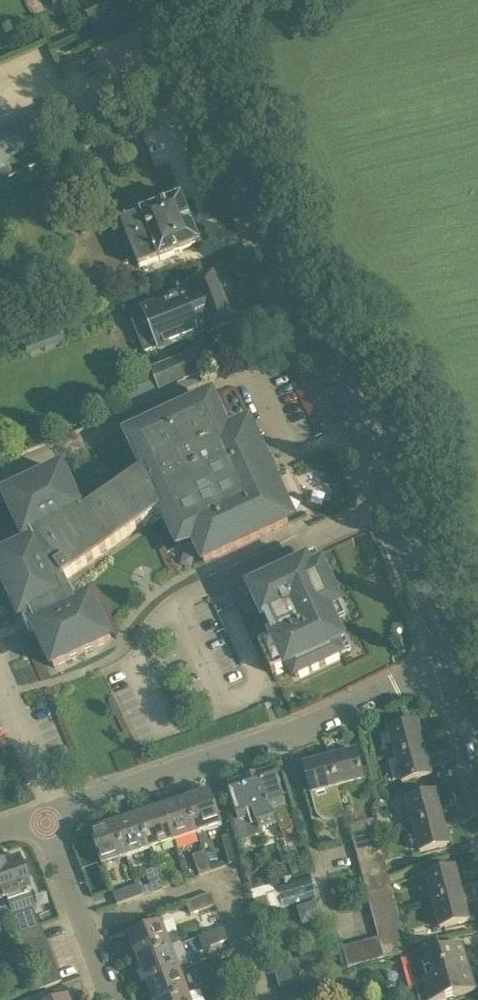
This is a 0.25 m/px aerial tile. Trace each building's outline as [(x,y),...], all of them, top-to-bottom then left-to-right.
[(55,9),(74,0),(51,0),(55,9)] [(104,24),(134,11),(129,0),(93,0),(104,24)] [(0,134),(0,165),(7,162),(5,158),(61,134),(58,127),(51,111),(0,134)] [(160,260),(199,245),(182,199),(180,199),(177,191),(119,214),(140,267),(160,259),(160,260)] [(209,335),(232,326),(213,276),(189,286),(191,290),(144,308),(145,311),(131,316),(145,353),(160,347),(160,350),(208,331),(209,335)] [(118,392),(126,412),(199,384),(197,378),(202,376),(193,353),(150,370),(154,379),(118,392)] [(264,458),(250,426),(230,435),(213,399),(129,438),(144,471),(83,514),(63,472),(6,498),(25,539),(32,536),(35,544),(0,560),(0,572),(22,619),(23,619),(29,632),(36,628),(54,668),(111,642),(92,600),(78,607),(65,581),(167,510),(180,538),(191,533),(195,541),(205,563),(289,525),(275,494),(280,492),(273,475),(280,472),(274,458),(266,461),(264,458)] [(205,563),(195,541),(185,546),(201,578),(216,612),(224,608),(235,603),(233,599),(251,590),(307,564),(289,525),(205,563)] [(307,564),(251,590),(265,619),(266,619),(269,625),(268,625),(272,635),(273,635),(275,639),(260,646),(273,674),(287,668),(291,667),(296,677),(342,656),(337,645),(343,642),(329,611),(340,606),(322,568),(322,569),(311,574),(307,565),(307,564)] [(395,756),(425,749),(418,722),(388,730),(395,756)] [(425,749),(395,756),(402,783),(432,775),(425,749)] [(357,751),(330,757),(338,787),(364,781),(357,751)] [(338,787),(330,757),(304,764),(311,794),(338,787)] [(370,772),(378,770),(375,758),(366,760),(370,772)] [(274,769),(261,774),(266,789),(263,790),(270,812),(274,811),(278,824),(280,823),(282,830),(283,829),(287,839),(296,836),(286,806),(287,806),(274,769)] [(381,782),(378,770),(370,772),(373,784),(381,782)] [(261,774),(241,781),(250,809),(259,836),(264,834),(263,829),(272,826),(277,842),(287,839),(283,829),(282,830),(280,823),(278,824),(274,811),(270,812),(263,790),(266,789),(261,774)] [(250,809),(241,781),(229,785),(230,788),(228,789),(238,820),(240,819),(245,835),(255,832),(257,837),(259,836),(250,809)] [(186,799),(198,833),(222,825),(210,791),(186,799)] [(413,826),(443,818),(436,792),(406,800),(413,826)] [(198,833),(186,799),(163,807),(174,842),(198,833)] [(163,807),(139,815),(151,850),(174,842),(163,807)] [(151,850),(139,815),(115,823),(127,858),(151,850)] [(443,818),(413,826),(420,852),(450,845),(443,818)] [(363,830),(376,827),(374,819),(361,822),(363,830)] [(363,830),(361,822),(349,826),(351,834),(363,830)] [(127,858),(115,823),(91,832),(103,866),(127,858)] [(376,827),(363,830),(351,834),(353,842),(378,836),(376,827)] [(229,864),(242,861),(234,834),(222,838),(229,864)] [(381,847),(378,836),(353,842),(356,853),(381,847)] [(384,858),(381,847),(356,853),(359,865),(384,858)] [(199,876),(211,872),(205,851),(192,856),(199,876)] [(9,909),(32,902),(28,890),(29,890),(18,856),(0,862),(0,895),(1,899),(5,898),(9,909)] [(389,877),(384,858),(359,865),(364,884),(389,877)] [(157,868),(164,889),(175,885),(168,864),(157,868)] [(164,889),(157,868),(145,872),(152,893),(164,889)] [(433,902),(463,894),(456,868),(426,876),(433,902)] [(280,883),(276,884),(280,895),(313,884),(310,873),(294,878),(294,876),(279,881),(280,883)] [(389,877),(364,884),(369,904),(394,898),(389,877)] [(117,905),(143,896),(139,884),(112,893),(117,905)] [(313,884),(280,895),(284,908),(317,897),(313,884)] [(211,893),(186,902),(190,915),(216,905),(211,893)] [(463,894),(433,902),(440,929),(470,921),(463,894)] [(0,895),(0,911),(2,916),(10,913),(9,909),(5,898),(1,899),(0,895)] [(266,896),(254,900),(259,917),(271,913),(266,896)] [(394,898),(369,904),(372,916),(397,909),(394,898)] [(322,901),(297,909),(302,926),(327,920),(322,901)] [(400,921),(397,909),(372,916),(375,927),(400,921)] [(403,933),(400,921),(375,927),(378,938),(378,939),(403,933)] [(137,960),(171,947),(162,923),(129,936),(137,960)] [(24,957),(48,948),(39,925),(15,934),(24,957)] [(203,949),(228,940),(224,927),(198,937),(203,949)] [(409,952),(403,933),(378,939),(383,959),(409,952)] [(378,938),(366,941),(371,962),(383,959),(378,939),(378,938)] [(371,962),(366,941),(354,944),(360,965),(371,962)] [(360,965),(354,944),(342,947),(348,968),(360,965)] [(425,986),(472,973),(464,945),(441,952),(439,947),(407,956),(416,988),(425,986)] [(171,947),(137,960),(146,983),(180,970),(171,947)] [(48,948),(24,957),(28,968),(52,959),(48,948)] [(52,959),(28,968),(32,980),(56,971),(52,959)] [(297,960),(273,966),(279,989),(304,982),(297,960)] [(241,974),(237,961),(211,971),(216,984),(241,974)] [(146,983),(153,999),(172,999),(189,994),(180,970),(146,983)] [(56,971),(32,980),(36,991),(61,982),(56,971)] [(425,986),(427,995),(418,997),(419,999),(447,999),(477,991),(472,973),(425,986)] [(46,992),(25,999),(49,999),(46,992)]
